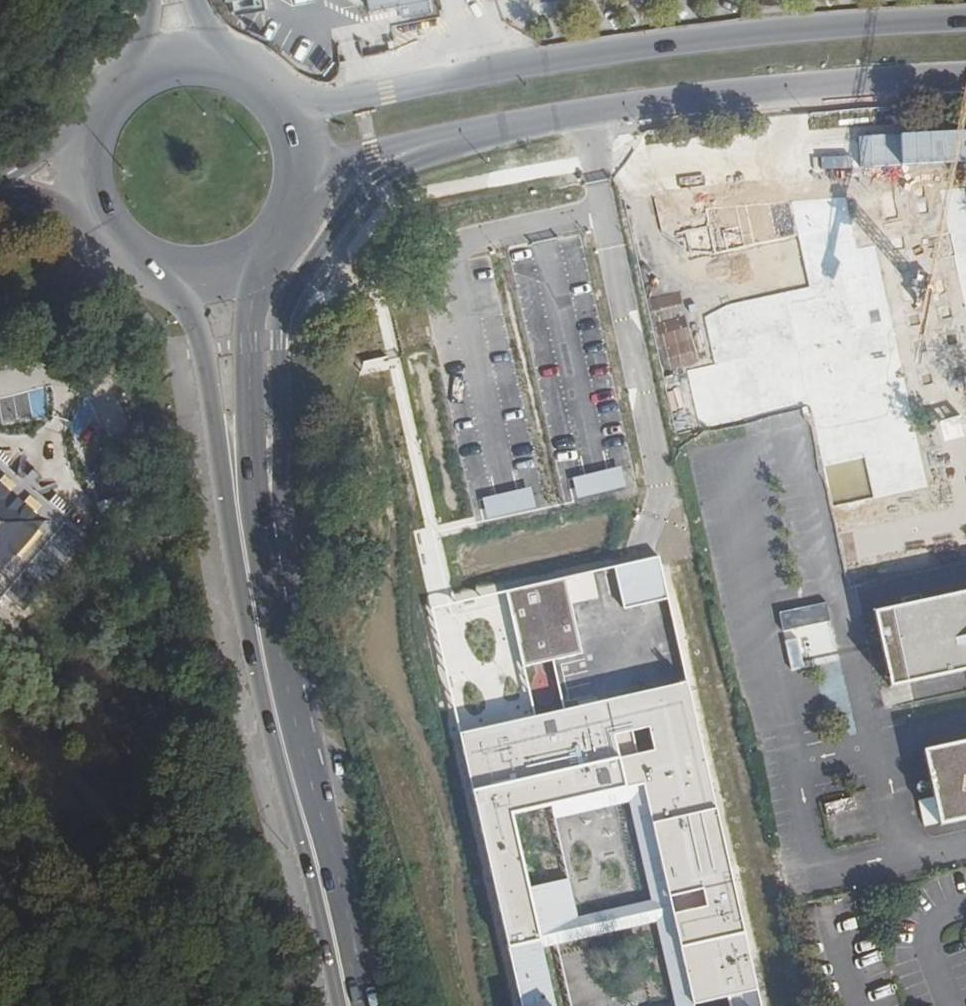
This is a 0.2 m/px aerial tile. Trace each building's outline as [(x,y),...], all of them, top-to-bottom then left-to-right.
[(362,9),(395,4),(398,19),(431,13),(429,0),(360,0),(362,9)] [(796,408),(764,415),(768,432),(783,499),(815,492),(796,408)] [(66,519),(0,463),(0,596),(66,519)] [(786,513),(805,597),(837,590),(818,506),(786,513)] [(665,599),(655,557),(637,561),(614,566),(624,609),(665,599)] [(553,660),(582,653),(570,603),(598,597),(592,571),(506,592),(524,667),(553,660)] [(965,668),(965,590),(875,611),(890,684),(965,668)] [(808,604),(779,611),(783,629),(830,619),(827,600),(808,604)] [(459,734),(521,1005),(555,1005),(541,950),(526,887),(510,814),(552,805),(643,784),(694,1004),(727,996),(730,1005),(759,1005),(684,682),(563,710),(535,716),(459,734)] [(923,749),(939,823),(965,817),(965,739),(923,749)] [(552,805),(555,819),(629,802),(652,901),(577,918),(568,878),(526,887),(541,950),(655,924),(675,1005),(695,1005),(694,1004),(643,784),(552,805)]
